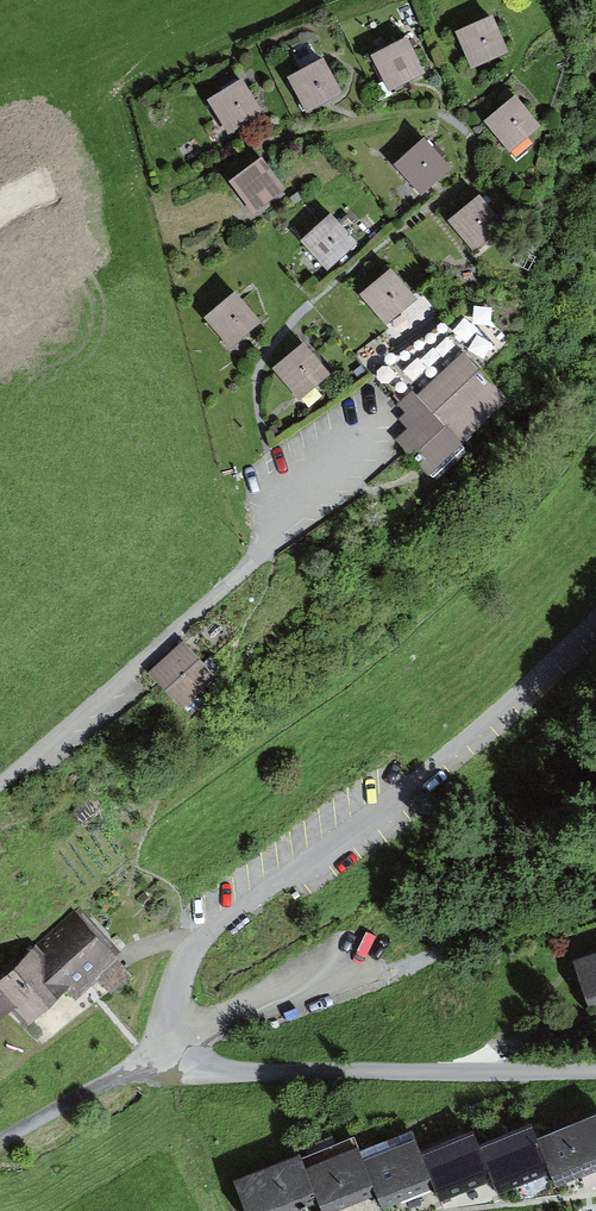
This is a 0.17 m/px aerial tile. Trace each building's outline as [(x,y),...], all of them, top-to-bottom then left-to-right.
[(493,17),(455,33),(471,70),(509,54),(493,17)] [(408,39),(372,58),(390,92),(426,73),(408,39)] [(324,59),(288,78),(308,113),(343,94),(324,59)] [(242,81),(207,102),(229,136),(264,115),(242,81)] [(484,124),(510,154),(541,128),(515,98),(484,124)] [(424,139),(394,167),(421,197),(451,170),(424,139)] [(287,191),(262,158),(229,183),(253,215),(287,191)] [(479,196),(448,222),(473,253),(505,227),(479,196)] [(358,245),(331,215),(301,242),(328,272),(358,245)] [(17,290),(0,269),(0,304),(17,290)] [(391,270),(360,296),(386,326),(417,300),(391,270)] [(235,293),(204,319),(230,349),(261,323),(235,293)] [(272,370),(300,402),(330,375),(303,344),(272,370)] [(402,431),(435,473),(475,441),(463,426),(504,392),(471,350),(411,399),(423,414),(402,431)] [(191,639),(157,670),(183,699),(217,669),(191,639)] [(0,982),(0,1007),(14,995),(28,1011),(68,975),(77,985),(93,970),(111,990),(129,973),(75,914),(0,982)] [(570,958),(586,1009),(595,1006),(595,950),(570,958)] [(536,1141),(549,1173),(556,1188),(595,1170),(595,1114),(536,1141)] [(549,1173),(536,1141),(529,1126),(478,1148),(492,1180),(498,1194),(549,1173)] [(492,1180),(478,1148),(472,1133),(422,1153),(436,1186),(442,1201),(492,1180)] [(436,1186),(422,1153),(416,1138),(363,1160),(377,1193),(383,1208),(436,1186)] [(363,1160),(357,1145),(306,1166),(320,1200),(324,1210),(332,1210),(377,1193),(363,1160)] [(306,1166),(301,1154),(234,1180),(246,1210),(293,1210),(320,1200),(306,1166)]
